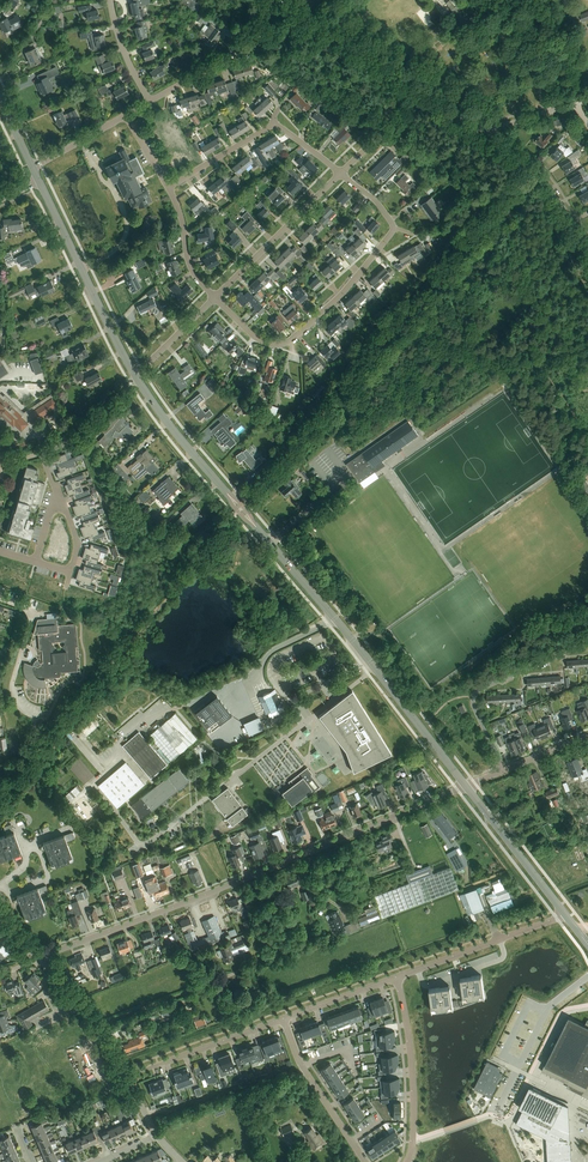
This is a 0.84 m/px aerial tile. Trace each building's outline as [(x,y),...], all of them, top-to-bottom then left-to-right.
[(14,9),(19,0),(9,0),(7,4),(14,9)] [(131,3),(132,11),(131,11),(132,16),(140,14),(141,19),(146,18),(145,15),(144,16),(143,8),(139,9),(138,5),(148,3),(149,0),(135,0),(135,2),(131,3)] [(199,3),(195,1),(195,0),(181,0),(180,2),(188,6),(187,8),(195,11),(199,3)] [(467,21),(450,0),(446,3),(463,24),(467,21)] [(79,13),(86,11),(88,20),(99,18),(97,10),(92,11),(90,5),(78,8),(79,13)] [(200,13),(195,18),(200,23),(205,18),(207,15),(202,11),(200,13)] [(13,17),(14,19),(13,19),(9,21),(7,18),(0,21),(0,26),(1,26),(4,32),(12,29),(13,31),(23,26),(17,14),(13,16),(14,17),(13,17)] [(33,27),(38,30),(43,20),(38,18),(33,27)] [(150,35),(147,25),(151,23),(150,20),(145,21),(145,20),(137,23),(138,27),(135,28),(137,34),(136,35),(137,39),(150,35)] [(211,24),(203,34),(208,38),(204,43),(212,48),(216,43),(215,42),(218,39),(223,33),(211,24)] [(92,36),(88,37),(89,41),(90,41),(92,50),(98,48),(98,47),(99,46),(106,45),(103,34),(97,36),(97,35),(92,36)] [(151,49),(150,48),(156,46),(154,41),(142,46),(144,52),(142,53),(146,61),(154,57),(151,49)] [(31,65),(41,61),(35,48),(33,43),(28,45),(30,50),(25,52),(31,65)] [(95,57),(99,66),(102,73),(104,72),(115,68),(112,60),(106,62),(103,54),(95,57)] [(166,63),(164,64),(161,66),(161,65),(153,70),(150,72),(154,79),(165,73),(163,69),(169,66),(168,63),(173,61),(172,58),(165,60),(166,63)] [(242,68),(244,75),(248,73),(248,74),(253,73),(251,65),(242,68)] [(268,65),(265,69),(268,71),(272,74),(275,70),(268,65)] [(55,67),(37,75),(39,80),(42,79),(42,81),(37,83),(41,90),(42,89),(44,94),(54,89),(49,78),(59,73),(55,67)] [(240,76),(244,75),(242,68),(233,70),(235,78),(241,77),(240,76)] [(224,80),(215,83),(217,90),(218,93),(227,90),(230,89),(231,94),(235,92),(234,90),(232,82),(225,84),(224,80)] [(219,94),(218,93),(217,90),(215,83),(206,85),(209,92),(204,94),(206,100),(209,105),(213,104),(210,96),(215,94),(215,96),(219,94)] [(264,88),(272,97),(276,92),(268,83),(264,88)] [(300,86),(296,83),(291,89),(295,92),(300,86)] [(108,95),(110,94),(112,97),(115,95),(117,99),(128,93),(124,86),(121,88),(113,92),(112,93),(110,90),(109,90),(106,85),(98,89),(101,95),(106,92),(108,95)] [(301,110),(303,108),(306,111),(312,106),(308,102),(307,103),(297,93),(290,99),(295,105),(296,104),(301,110)] [(197,95),(188,97),(191,104),(190,104),(191,106),(191,105),(193,111),(198,109),(196,104),(196,103),(199,102),(201,106),(206,104),(203,95),(198,97),(197,95)] [(183,110),(182,108),(187,107),(189,113),(193,111),(191,105),(191,106),(190,104),(191,104),(188,97),(179,100),(181,104),(176,105),(171,106),(173,113),(178,118),(183,117),(181,111),(183,110)] [(257,100),(258,101),(266,110),(273,104),(267,98),(263,101),(260,97),(257,100)] [(258,101),(255,103),(258,106),(253,110),(259,116),(266,110),(258,101)] [(244,108),(250,114),(253,111),(247,105),(244,108)] [(71,123),(76,122),(80,120),(75,110),(67,114),(68,115),(64,117),(61,111),(53,114),(58,126),(67,122),(66,121),(70,120),(71,123)] [(328,128),(332,122),(316,111),(312,117),(321,123),(320,124),(324,127),(325,126),(328,128)] [(195,115),(191,118),(196,125),(200,123),(195,115)] [(237,126),(241,133),(249,128),(245,121),(242,117),(237,119),(240,124),(237,126)] [(556,120),(558,126),(567,123),(565,117),(556,120)] [(351,135),(344,128),(350,123),(343,118),(338,123),(334,128),(339,133),(333,139),(339,145),(344,140),(345,141),(351,135)] [(222,122),(218,125),(224,135),(228,132),(222,122)] [(233,138),(241,133),(237,126),(229,130),(233,138)] [(217,127),(214,129),(219,137),(222,135),(217,127)] [(548,141),(553,135),(547,130),(543,136),(541,134),(535,141),(543,148),(549,141),(548,141)] [(556,141),(560,144),(565,137),(561,134),(556,141)] [(275,136),(267,140),(273,151),(277,148),(278,150),(282,153),(286,147),(282,144),(280,141),(279,142),(275,136)] [(209,143),(213,150),(221,145),(217,138),(209,143)] [(263,152),(268,150),(271,155),(275,153),(273,151),(267,140),(263,143),(262,142),(260,144),(260,145),(259,145),(263,152)] [(196,141),(192,143),(197,151),(200,149),(196,141)] [(205,155),(213,150),(209,143),(201,148),(205,155)] [(557,160),(563,153),(566,157),(573,152),(570,146),(566,149),(561,144),(558,147),(551,155),(557,160)] [(117,162),(106,167),(113,182),(116,181),(126,200),(129,199),(133,208),(138,205),(140,208),(148,204),(144,197),(149,194),(146,187),(142,189),(136,177),(144,173),(136,157),(129,160),(124,149),(124,150),(124,149),(120,151),(120,152),(122,157),(116,160),(117,162)] [(567,173),(576,167),(574,165),(577,163),(575,159),(582,155),(579,150),(569,156),(572,161),(562,166),(567,173)] [(269,165),(261,151),(257,154),(265,167),(269,165)] [(378,166),(374,170),(380,176),(386,170),(391,175),(395,170),(402,163),(392,152),(388,156),(388,155),(377,166),(378,166)] [(245,169),(250,164),(253,168),(257,165),(259,167),(262,165),(257,158),(254,160),(253,162),(250,158),(249,159),(247,156),(239,162),(245,169)] [(301,167),(304,165),(308,168),(306,170),(311,174),(315,171),(315,172),(318,169),(317,169),(317,168),(309,159),(306,162),(301,156),(295,161),(301,167)] [(237,175),(245,169),(239,162),(232,168),(237,175)] [(289,166),(286,170),(292,176),(293,175),(295,173),(289,166)] [(584,177),(587,175),(583,167),(576,171),(578,174),(570,179),(574,186),(585,179),(584,177)] [(240,180),(236,174),(232,178),(237,183),(240,180)] [(292,183),(287,188),(289,191),(289,192),(291,195),(292,194),(298,189),(302,185),(301,184),(297,179),(293,175),(292,176),(288,180),(292,183)] [(222,176),(215,182),(220,188),(221,188),(224,192),(228,188),(229,189),(231,187),(235,191),(239,188),(231,178),(230,180),(227,182),(222,176)] [(408,195),(413,189),(401,177),(396,183),(404,190),(403,191),(406,195),(407,194),(408,195)] [(218,190),(220,191),(220,192),(221,194),(222,193),(222,194),(224,192),(221,188),(220,188),(215,182),(208,188),(213,194),(218,190)] [(271,200),(276,205),(277,204),(278,205),(282,202),(281,201),(284,198),(281,194),(284,191),(278,186),(273,191),(272,191),(267,196),(271,200)] [(347,198),(350,195),(345,190),(336,198),(343,205),(348,200),(347,198)] [(431,197),(421,204),(434,222),(444,214),(440,208),(441,207),(437,202),(436,203),(431,197)] [(192,201),(188,204),(194,211),(194,212),(193,211),(196,214),(203,208),(204,208),(205,207),(207,206),(204,202),(203,203),(198,198),(193,202),(192,201)] [(268,206),(265,203),(262,200),(257,205),(262,210),(257,215),(262,219),(269,212),(266,209),(268,206)] [(363,207),(358,203),(352,210),(358,214),(363,207)] [(336,213),(334,211),(333,210),(328,205),(321,213),(324,216),(320,220),(325,225),(330,220),(330,219),(336,213)] [(215,206),(210,210),(215,216),(220,212),(215,206)] [(242,222),(239,226),(243,230),(244,229),(248,233),(256,226),(252,222),(255,220),(247,212),(242,216),(245,220),(242,222)] [(373,233),(379,224),(375,221),(371,217),(369,220),(372,223),(367,229),(373,233)] [(353,222),(361,230),(364,227),(356,218),(353,222)] [(4,228),(9,228),(9,232),(22,231),(21,219),(12,220),(12,219),(3,220),(4,228)] [(225,224),(232,231),(237,226),(230,219),(225,224)] [(312,236),(319,229),(321,231),(324,228),(319,223),(316,226),(313,223),(306,230),(312,236)] [(198,237),(196,237),(196,239),(197,243),(202,242),(208,241),(208,239),(214,238),(211,224),(202,226),(203,230),(200,231),(201,233),(197,234),(198,237)] [(304,244),(312,236),(306,230),(299,237),(301,240),(301,241),(304,244)] [(234,247),(241,240),(235,233),(232,235),(233,237),(229,242),(234,247)] [(360,238),(353,244),(359,250),(366,244),(360,238)] [(171,239),(163,241),(163,240),(158,242),(159,250),(162,249),(163,253),(166,253),(166,254),(169,253),(169,254),(173,253),(173,252),(174,252),(171,239)] [(436,246),(434,242),(432,239),(428,242),(428,243),(425,245),(428,251),(436,246)] [(348,244),(350,246),(346,250),(352,256),(359,250),(353,244),(351,241),(348,244)] [(336,248),(341,254),(345,251),(343,249),(343,250),(339,245),(338,246),(334,242),(332,244),(336,248)] [(414,246),(406,251),(409,257),(411,260),(416,258),(414,254),(420,251),(423,256),(426,253),(422,246),(420,243),(416,246),(417,247),(415,248),(414,246)] [(300,248),(304,253),(308,249),(303,244),(300,248)] [(288,260),(295,253),(298,257),(302,253),(295,247),(292,250),(289,247),(282,254),(288,260)] [(3,255),(7,263),(13,260),(13,261),(14,261),(15,262),(19,261),(21,266),(26,264),(28,268),(33,266),(32,263),(41,259),(35,248),(27,252),(27,253),(17,257),(14,259),(13,257),(10,251),(3,255)] [(341,254),(336,248),(333,251),(338,257),(341,254)] [(208,268),(209,268),(210,270),(215,267),(213,265),(219,262),(215,254),(216,253),(214,250),(206,254),(208,257),(204,259),(208,268)] [(406,251),(397,255),(401,262),(398,264),(397,262),(392,265),(398,270),(403,267),(402,266),(411,260),(409,257),(406,251)] [(280,268),(284,264),(288,267),(292,264),(288,260),(282,254),(275,261),(277,264),(276,264),(280,268)] [(326,261),(329,265),(335,271),(342,265),(336,259),(333,255),(326,261)] [(137,269),(146,265),(143,259),(135,263),(137,269)] [(172,275),(180,272),(176,260),(167,263),(169,270),(167,271),(169,276),(172,275)] [(154,266),(157,274),(160,272),(160,270),(164,268),(161,262),(154,266)] [(305,265),(311,271),(314,268),(311,266),(312,265),(308,262),(305,265)] [(328,277),(335,271),(329,265),(322,271),(328,277)] [(377,274),(383,281),(390,274),(391,276),(395,273),(390,268),(387,271),(384,268),(377,274)] [(132,291),(141,287),(133,269),(124,273),(128,280),(127,281),(132,291)] [(268,280),(271,277),(274,280),(278,276),(276,274),(276,273),(272,269),(268,274),(265,271),(258,278),(264,284),(263,284),(267,287),(271,283),(268,280)] [(286,276),(279,269),(276,272),(283,279),(286,276)] [(314,290),(322,282),(315,274),(313,276),(315,279),(309,284),(314,290)] [(383,281),(377,274),(369,281),(372,284),(371,285),(374,288),(376,287),(378,289),(385,283),(383,281)] [(295,277),(289,282),(291,285),(297,279),(295,277)] [(255,292),(263,284),(264,284),(258,278),(250,285),(253,288),(252,289),(255,292)] [(36,292),(37,296),(41,294),(42,296),(49,292),(50,294),(55,292),(54,290),(55,289),(51,280),(37,287),(34,289),(32,283),(25,287),(13,292),(7,295),(9,299),(13,297),(27,291),(29,295),(36,292)] [(173,293),(175,292),(177,294),(176,295),(176,296),(178,299),(179,298),(181,301),(193,290),(188,285),(182,290),(176,283),(169,288),(173,293)] [(286,285),(282,288),(288,294),(291,291),(286,285)] [(302,286),(300,288),(299,287),(292,294),(299,302),(307,296),(303,291),(305,289),(302,286)] [(147,292),(150,298),(158,293),(155,288),(147,292)] [(358,303),(365,297),(369,301),(371,298),(374,301),(377,298),(368,288),(363,293),(360,290),(352,297),(358,303)] [(376,289),(373,292),(378,297),(381,294),(376,289)] [(243,305),(248,301),(255,309),(250,313),(253,316),(258,312),(263,307),(248,291),(244,295),(240,292),(235,297),(243,305)] [(254,295),(259,300),(263,297),(264,295),(260,291),(258,293),(257,293),(254,295)] [(350,310),(356,305),(358,308),(361,305),(358,303),(352,297),(345,304),(347,306),(346,307),(350,311),(347,313),(349,314),(354,319),(357,316),(352,311),(350,310)] [(398,298),(391,307),(394,310),(395,311),(403,302),(402,301),(398,298)] [(149,301),(137,306),(140,313),(141,314),(147,311),(147,310),(150,308),(159,320),(164,316),(156,305),(153,299),(151,299),(149,301)] [(276,305),(271,299),(268,302),(273,308),(276,305)] [(282,312),(286,316),(291,322),(299,314),(295,309),(296,308),(292,304),(285,310),(285,309),(282,312)] [(277,318),(272,323),(279,332),(285,327),(281,323),(284,320),(279,314),(276,317),(277,318)] [(334,320),(342,329),(347,325),(349,328),(355,323),(349,317),(346,320),(341,314),(334,320)] [(42,315),(34,319),(36,323),(37,322),(39,326),(45,323),(42,315)] [(69,335),(66,330),(73,327),(69,318),(60,322),(58,317),(50,321),(53,326),(58,324),(64,337),(69,335)] [(328,325),(330,328),(327,330),(331,335),(334,333),(333,331),(338,327),(339,329),(338,330),(341,333),(343,331),(342,329),(334,320),(328,325)] [(227,338),(224,336),(225,336),(221,332),(224,329),(217,323),(209,331),(219,341),(222,343),(227,338)] [(332,341),(337,346),(340,344),(335,338),(332,341)] [(234,340),(230,343),(227,340),(221,346),(224,349),(225,348),(227,349),(226,350),(228,353),(229,352),(231,353),(236,348),(238,351),(236,353),(239,356),(244,351),(239,346),(234,340)] [(199,342),(195,345),(205,358),(209,355),(199,342)] [(69,363),(72,361),(77,359),(78,360),(88,355),(86,352),(87,351),(84,345),(73,350),(74,352),(65,356),(69,363)] [(326,357),(330,354),(333,358),(335,356),(340,352),(335,347),(332,350),(328,345),(321,351),(326,357)] [(62,355),(69,353),(67,347),(60,350),(62,355)] [(314,371),(321,364),(324,367),(327,365),(317,354),(315,357),(315,356),(307,363),(314,371)] [(38,355),(34,357),(38,369),(42,367),(38,355)] [(242,361),(238,372),(242,373),(244,367),(247,368),(255,371),(256,368),(257,368),(259,360),(248,356),(247,357),(245,357),(242,361)] [(8,372),(0,359),(0,377),(8,372)] [(274,378),(277,369),(270,367),(272,362),(269,360),(265,372),(267,372),(264,379),(271,382),(273,377),(274,378)] [(185,381),(182,378),(190,372),(186,366),(183,368),(185,371),(180,374),(175,368),(168,373),(173,380),(174,379),(182,389),(187,385),(185,381)] [(81,371),(74,375),(78,381),(85,377),(81,371)] [(90,385),(93,384),(94,383),(96,386),(99,384),(98,381),(102,379),(98,372),(91,376),(91,375),(86,378),(90,385)] [(294,392),(296,393),(298,387),(294,386),(296,382),(290,380),(291,378),(285,375),(281,386),(280,389),(294,393),(294,392)] [(206,384),(212,392),(217,388),(211,380),(206,384)] [(323,393),(319,390),(314,396),(318,399),(323,393)] [(13,403),(5,395),(3,397),(0,394),(0,413),(3,416),(2,417),(5,420),(6,419),(13,425),(14,424),(21,430),(27,423),(26,422),(28,420),(29,421),(32,419),(35,421),(56,406),(57,405),(55,403),(52,398),(54,396),(52,393),(24,413),(13,403)] [(204,417),(206,419),(213,414),(209,409),(205,413),(198,404),(204,398),(201,393),(188,404),(192,408),(190,409),(198,419),(202,415),(204,417)] [(270,405),(267,412),(275,415),(278,407),(270,405)] [(100,427),(105,433),(104,433),(104,435),(98,441),(104,447),(105,447),(112,440),(111,438),(114,435),(120,437),(121,437),(122,436),(125,439),(126,438),(129,438),(130,435),(133,431),(134,432),(134,431),(130,427),(129,427),(129,423),(127,423),(125,420),(122,416),(119,419),(116,412),(100,427)] [(346,464),(359,483),(375,472),(374,470),(383,463),(382,461),(418,436),(408,421),(346,464)] [(227,444),(230,448),(234,444),(236,442),(233,439),(223,428),(225,425),(223,422),(218,426),(217,425),(212,430),(215,434),(220,440),(220,441),(221,444),(222,446),(223,445),(224,446),(226,444),(227,444)] [(147,449),(142,453),(141,454),(142,454),(143,455),(132,465),(131,464),(128,467),(134,474),(133,475),(137,479),(144,474),(148,470),(148,471),(152,475),(159,469),(153,462),(152,463),(151,462),(150,460),(153,457),(147,449)] [(265,458),(264,459),(262,461),(259,458),(256,460),(246,449),(243,452),(242,452),(236,456),(240,462),(243,459),(252,470),(254,469),(257,473),(267,461),(265,458)] [(65,453),(51,459),(53,464),(57,463),(58,467),(75,461),(77,460),(84,458),(82,454),(76,456),(68,459),(65,453)] [(60,471),(56,473),(58,478),(71,474),(69,468),(77,465),(75,461),(58,467),(60,471)] [(115,474),(122,468),(118,464),(111,469),(115,474)] [(27,517),(32,503),(38,505),(45,484),(36,481),(38,475),(36,474),(37,470),(26,466),(20,489),(21,489),(15,511),(13,510),(6,532),(13,534),(19,536),(22,537),(30,539),(34,526),(28,524),(30,518),(27,517)] [(315,484),(315,483),(302,468),(301,468),(303,470),(300,473),(307,481),(310,478),(315,484)] [(130,477),(126,473),(119,478),(123,483),(130,477)] [(69,484),(65,485),(67,491),(81,485),(79,480),(85,478),(83,474),(67,480),(69,484)] [(153,491),(159,498),(158,499),(164,505),(170,500),(169,499),(168,498),(172,495),(172,494),(179,488),(177,486),(169,477),(153,491)] [(291,492),(296,498),(298,498),(300,496),(301,493),(298,490),(300,488),(292,479),(290,481),(287,477),(282,482),(287,488),(281,492),(285,497),(291,492)] [(81,485),(67,491),(69,496),(73,495),(74,499),(90,493),(89,489),(83,491),(81,485)] [(138,496),(143,502),(151,495),(146,490),(138,496)] [(76,505),(73,506),(75,512),(89,507),(87,501),(92,499),(91,495),(75,501),(76,505)] [(199,524),(204,519),(191,504),(181,513),(183,515),(170,526),(175,532),(189,520),(192,523),(195,520),(199,524)] [(89,507),(75,512),(77,517),(80,516),(82,520),(98,514),(97,510),(91,512),(89,507)] [(84,526),(80,528),(82,533),(96,528),(93,522),(100,520),(98,516),(82,522),(84,526)] [(166,521),(159,526),(162,529),(169,524),(166,521)] [(96,528),(82,533),(84,538),(88,537),(90,541),(106,536),(104,531),(99,533),(97,528),(96,528)] [(86,547),(84,553),(99,557),(101,551),(107,553),(108,549),(91,544),(89,548),(86,547)] [(84,553),(82,558),(86,559),(85,564),(102,569),(104,565),(97,563),(99,557),(84,553)] [(79,568),(77,574),(92,579),(94,573),(100,575),(102,571),(84,565),(83,570),(79,568)] [(54,574),(52,573),(50,577),(59,580),(62,573),(55,571),(54,574)] [(32,579),(40,582),(42,575),(35,572),(32,579)] [(77,574),(76,579),(80,581),(78,585),(95,590),(96,586),(91,584),(92,579),(77,574)] [(67,625),(66,625),(59,625),(57,625),(56,618),(41,619),(39,620),(37,620),(33,634),(38,633),(39,651),(41,650),(43,663),(40,663),(41,665),(37,667),(24,663),(24,666),(23,669),(24,672),(24,674),(25,677),(27,679),(29,682),(31,683),(33,685),(35,686),(38,687),(41,688),(44,688),(47,687),(45,678),(60,677),(61,673),(78,671),(77,664),(79,664),(79,659),(77,659),(76,647),(78,647),(76,624),(67,625)] [(578,660),(579,667),(587,666),(587,669),(587,659),(578,660)] [(579,669),(579,667),(578,660),(567,661),(568,668),(576,667),(576,669),(579,669)] [(550,677),(550,684),(558,683),(558,686),(561,685),(560,676),(550,677)] [(550,677),(539,678),(539,685),(547,684),(547,686),(550,686),(550,684),(550,677)] [(539,687),(539,685),(539,678),(527,679),(528,686),(536,685),(537,687),(539,687)] [(249,736),(289,718),(286,711),(285,712),(281,703),(278,705),(270,688),(255,695),(263,711),(267,709),(271,718),(261,722),(259,718),(244,725),(249,736)] [(346,751),(353,772),(391,754),(352,690),(319,716),(346,751)] [(509,695),(510,701),(518,701),(518,703),(521,703),(520,694),(509,695)] [(499,705),(499,702),(498,695),(487,696),(488,703),(496,702),(496,705),(499,705)] [(509,695),(498,695),(499,702),(507,702),(507,704),(510,704),(510,701),(509,695)] [(217,696),(195,713),(210,732),(232,715),(217,696)] [(579,710),(577,711),(582,722),(587,719),(587,709),(587,699),(582,702),(577,704),(578,705),(577,705),(579,710)] [(569,718),(573,716),(570,708),(562,712),(564,718),(562,719),(564,723),(562,724),(564,729),(572,726),(569,718)] [(149,736),(171,761),(197,738),(175,713),(149,736)] [(541,726),(545,737),(552,734),(549,727),(553,725),(550,717),(543,720),(545,725),(541,726)] [(529,735),(528,733),(522,720),(518,721),(519,724),(518,724),(521,731),(523,731),(525,736),(529,735)] [(538,740),(545,737),(541,726),(537,728),(535,723),(528,726),(531,735),(535,733),(538,740)] [(151,778),(167,764),(139,731),(122,745),(151,778)] [(519,733),(515,735),(515,734),(512,735),(519,752),(526,749),(521,737),(519,733)] [(336,752),(322,734),(314,741),(328,758),(336,752)] [(504,744),(500,735),(496,736),(500,746),(504,744)] [(506,739),(507,743),(512,755),(519,752),(512,735),(510,736),(510,737),(506,739)] [(587,779),(587,773),(586,769),(582,770),(577,758),(567,762),(573,777),(581,774),(584,781),(587,779)] [(99,785),(118,807),(145,784),(126,762),(99,785)] [(332,769),(336,773),(340,769),(337,765),(332,769)] [(313,792),(320,787),(311,775),(312,774),(307,768),(288,782),(291,786),(282,793),(291,806),(309,792),(310,794),(313,792)] [(169,776),(139,799),(132,805),(130,806),(132,805),(142,818),(141,819),(142,818),(150,812),(179,790),(179,789),(189,782),(179,769),(169,776)] [(428,785),(433,783),(425,773),(423,773),(422,771),(414,774),(416,780),(413,781),(418,791),(429,786),(428,785)] [(532,791),(543,787),(537,772),(528,776),(530,783),(529,783),(532,791)] [(406,776),(402,778),(397,780),(397,781),(397,782),(398,785),(395,786),(400,798),(409,794),(405,785),(409,783),(406,776)] [(77,784),(63,798),(68,803),(82,789),(77,784)] [(378,793),(374,794),(371,791),(365,796),(373,805),(376,804),(378,808),(386,804),(382,796),(383,796),(382,793),(385,791),(382,784),(376,786),(378,793)] [(212,800),(232,826),(248,813),(228,787),(212,800)] [(356,791),(354,787),(346,790),(347,791),(346,792),(347,795),(356,791)] [(557,787),(546,792),(548,798),(551,797),(559,794),(557,787)] [(338,792),(342,802),(347,800),(343,790),(338,792)] [(337,803),(330,805),(333,812),(340,810),(337,803)] [(354,817),(361,814),(357,803),(349,806),(354,817)] [(315,810),(318,817),(324,815),(321,808),(315,810)] [(299,809),(293,812),(297,821),(303,818),(299,809)] [(325,813),(326,816),(325,816),(330,827),(337,824),(333,815),(332,811),(325,813)] [(453,829),(441,813),(438,816),(434,819),(445,835),(453,829)] [(330,827),(325,816),(320,818),(321,820),(319,821),(323,830),(330,827)] [(279,818),(273,821),(276,828),(282,825),(279,818)] [(428,823),(421,827),(426,838),(433,835),(428,823)] [(13,830),(11,824),(4,827),(7,835),(0,837),(0,861),(15,856),(16,860),(23,857),(22,853),(14,832),(13,830)] [(247,829),(251,840),(261,835),(257,825),(247,829)] [(300,835),(305,833),(302,825),(297,827),(295,826),(293,827),(293,829),(288,831),(291,838),(290,838),(292,843),(302,839),(300,835)] [(279,840),(283,838),(280,830),(272,833),(274,837),(270,839),(274,850),(282,847),(279,840)] [(67,842),(75,839),(73,832),(64,835),(43,842),(43,843),(39,844),(42,851),(46,850),(53,867),(74,860),(67,842)] [(380,852),(384,850),(384,852),(385,852),(386,852),(387,853),(389,851),(390,851),(390,849),(389,847),(392,846),(389,839),(392,838),(390,833),(381,837),(383,841),(376,844),(380,852)] [(230,837),(234,844),(240,842),(236,834),(230,837)] [(440,838),(444,844),(449,841),(444,835),(440,838)] [(255,859),(264,855),(259,843),(250,847),(255,859)] [(237,856),(242,855),(239,848),(232,850),(234,855),(228,858),(233,868),(240,864),(237,856)] [(448,852),(455,865),(463,861),(456,848),(448,852)] [(190,855),(178,860),(180,865),(183,864),(184,868),(186,867),(187,868),(194,865),(190,855)] [(136,878),(143,875),(139,863),(131,866),(136,878)] [(169,865),(160,868),(163,877),(173,874),(169,865)] [(451,867),(434,874),(430,865),(406,874),(410,883),(374,896),(382,918),(459,889),(451,867)] [(113,870),(116,879),(124,876),(121,867),(113,870)] [(201,882),(203,881),(198,870),(189,874),(194,885),(195,884),(196,885),(202,883),(201,882)] [(289,888),(301,883),(297,873),(285,878),(289,888)] [(158,883),(162,894),(169,891),(166,882),(162,884),(162,882),(158,883)] [(155,897),(162,894),(158,883),(155,885),(156,886),(152,888),(155,897)] [(17,896),(13,897),(16,905),(20,903),(26,921),(47,913),(41,895),(49,892),(46,885),(38,888),(17,896)] [(80,899),(89,896),(86,889),(85,890),(84,887),(78,889),(80,892),(78,893),(80,899)] [(307,890),(301,892),(304,901),(308,899),(310,903),(314,902),(312,897),(310,897),(307,890)] [(105,904),(111,901),(107,891),(99,894),(102,900),(103,899),(105,904)] [(120,898),(124,909),(131,906),(128,897),(124,898),(123,897),(120,898)] [(117,911),(124,909),(120,898),(117,899),(117,901),(114,902),(117,911)] [(242,912),(246,911),(243,904),(239,905),(237,898),(228,901),(230,908),(232,907),(233,909),(237,908),(238,911),(240,910),(242,912)] [(79,913),(82,912),(78,902),(71,904),(73,909),(67,911),(72,926),(79,923),(77,920),(81,918),(79,913)] [(91,922),(99,919),(95,908),(87,911),(91,922)] [(347,935),(353,932),(359,929),(356,921),(345,926),(340,915),(339,916),(337,911),(329,915),(332,921),(328,922),(332,932),(340,928),(341,932),(345,930),(346,933),(347,935)] [(379,911),(358,918),(361,926),(381,918),(379,911)] [(475,920),(480,918),(478,911),(472,913),(475,920)] [(212,943),(223,938),(213,916),(202,921),(212,943)] [(192,931),(190,927),(192,926),(189,918),(180,922),(183,929),(186,928),(188,932),(188,933),(184,935),(188,945),(189,945),(192,951),(211,944),(208,936),(198,940),(194,931),(192,931)] [(243,922),(246,930),(253,927),(250,919),(243,922)] [(161,936),(171,933),(168,925),(159,929),(161,936)] [(229,932),(225,933),(226,937),(230,935),(231,937),(237,934),(234,928),(228,931),(229,932)] [(152,945),(150,940),(154,939),(151,931),(142,935),(144,942),(143,943),(145,948),(152,945)] [(176,931),(171,934),(175,940),(179,937),(176,931)] [(244,945),(244,944),(248,943),(246,940),(248,939),(246,933),(227,942),(229,946),(221,950),(224,956),(222,957),(224,963),(235,958),(231,951),(244,945)] [(158,938),(155,939),(159,951),(160,951),(161,953),(163,953),(162,950),(163,949),(158,938)] [(120,953),(134,948),(130,939),(121,942),(117,944),(120,953)] [(9,950),(2,944),(0,947),(0,960),(9,950)] [(109,957),(112,956),(109,947),(99,951),(102,958),(108,955),(109,957)] [(142,948),(133,951),(135,957),(144,954),(142,948)] [(72,968),(76,966),(78,971),(81,969),(80,965),(85,962),(81,952),(75,955),(75,957),(69,960),(72,968)] [(93,976),(101,973),(95,958),(91,960),(94,969),(91,971),(93,976)] [(110,977),(113,983),(125,977),(123,971),(114,975),(114,976),(110,977)] [(34,984),(39,979),(34,973),(32,975),(30,974),(26,978),(27,979),(25,982),(28,985),(27,989),(33,996),(40,989),(34,984)] [(471,977),(460,978),(463,1000),(459,1000),(460,1007),(472,1002),(472,998),(480,997),(480,994),(484,993),(482,975),(471,977)] [(23,994),(20,984),(19,981),(14,983),(13,979),(5,982),(6,985),(4,985),(6,991),(8,990),(9,993),(14,992),(18,996),(23,994)] [(440,988),(429,989),(432,1007),(436,1006),(437,1010),(446,1009),(458,1005),(457,1000),(453,1001),(450,986),(444,987),(440,988)] [(259,989),(246,994),(248,999),(238,1003),(240,1009),(257,1002),(256,999),(262,996),(259,989)] [(376,1000),(381,1013),(387,1011),(388,1013),(392,1012),(389,1002),(385,1004),(383,998),(376,1000)] [(44,1000),(17,1016),(25,1029),(32,1024),(30,1021),(37,1017),(49,1010),(44,1000)] [(371,1017),(381,1013),(376,1000),(369,1003),(372,1009),(368,1010),(371,1017)] [(163,1017),(176,1012),(174,1005),(160,1010),(163,1017)] [(352,1009),(356,1020),(362,1018),(358,1007),(352,1009)] [(7,1021),(6,1018),(9,1014),(7,1009),(0,1012),(0,1016),(0,1024),(7,1021)] [(345,1011),(349,1022),(356,1020),(352,1009),(345,1011)] [(339,1013),(343,1025),(349,1022),(345,1011),(339,1013)] [(339,1013),(333,1016),(337,1027),(343,1025),(339,1013)] [(328,1021),(331,1029),(337,1027),(333,1016),(327,1018),(327,1019),(328,1021)] [(587,1019),(585,1025),(568,1017),(542,1071),(578,1089),(584,1091),(582,1095),(587,1098),(587,1020),(587,1019)] [(206,1024),(204,1018),(194,1021),(197,1027),(206,1024)] [(0,1024),(0,1031),(5,1030),(6,1033),(13,1031),(15,1030),(17,1030),(16,1025),(13,1026),(8,1025),(7,1021),(0,1024)] [(317,1022),(308,1025),(312,1034),(321,1031),(322,1034),(327,1032),(324,1023),(320,1025),(320,1026),(319,1027),(317,1022)] [(312,1034),(308,1025),(300,1028),(302,1033),(300,1034),(299,1032),(295,1034),(299,1042),(304,1040),(303,1038),(312,1034)] [(31,1040),(22,1044),(31,1064),(40,1063),(42,1068),(44,1077),(37,1080),(46,1101),(56,1099),(52,1077),(73,1068),(75,1080),(70,1082),(76,1094),(89,1088),(88,1081),(93,1079),(85,1060),(76,1062),(72,1052),(49,1063),(42,1047),(62,1038),(67,1048),(84,1040),(78,1028),(63,1035),(60,1030),(51,1031),(50,1031),(33,1039),(35,1050),(31,1040)] [(381,1028),(374,1029),(374,1033),(375,1033),(376,1040),(391,1039),(395,1038),(395,1036),(394,1031),(382,1032),(381,1028)] [(125,1052),(138,1047),(138,1048),(145,1046),(142,1037),(146,1035),(144,1031),(138,1033),(140,1037),(135,1039),(135,1038),(129,1041),(130,1043),(123,1045),(125,1052)] [(269,1039),(274,1053),(285,1049),(281,1038),(278,1039),(277,1037),(269,1039)] [(267,1055),(274,1053),(269,1039),(262,1042),(264,1048),(261,1050),(264,1059),(268,1057),(267,1055)] [(376,1048),(376,1051),(383,1051),(383,1047),(392,1046),(391,1039),(376,1040),(376,1048)] [(259,1060),(259,1061),(263,1059),(259,1050),(255,1052),(253,1045),(245,1048),(249,1059),(251,1063),(259,1060)] [(249,1059),(245,1048),(239,1050),(241,1057),(235,1059),(238,1066),(241,1065),(240,1063),(249,1059)] [(384,1052),(376,1053),(376,1057),(379,1057),(380,1063),(380,1064),(398,1062),(398,1054),(384,1056),(384,1052)] [(221,1077),(225,1075),(223,1071),(235,1067),(230,1053),(219,1058),(220,1061),(216,1063),(221,1077)] [(379,1071),(378,1071),(378,1075),(386,1074),(385,1070),(390,1070),(395,1069),(394,1062),(398,1062),(398,1063),(398,1062),(380,1064),(380,1063),(379,1063),(379,1071)] [(488,1062),(474,1089),(491,1097),(503,1073),(496,1070),(498,1067),(488,1062)] [(330,1063),(320,1070),(324,1075),(334,1069),(330,1063)] [(210,1065),(194,1070),(196,1075),(198,1074),(200,1080),(206,1078),(208,1083),(216,1080),(210,1065)] [(187,1069),(180,1072),(185,1085),(194,1082),(191,1074),(189,1075),(187,1069)] [(334,1069),(324,1075),(328,1081),(338,1074),(334,1069)] [(185,1085),(180,1072),(174,1074),(176,1080),(174,1080),(177,1088),(185,1085)] [(338,1074),(328,1081),(331,1086),(341,1080),(338,1074)] [(396,1086),(400,1085),(399,1078),(386,1079),(386,1075),(377,1076),(378,1080),(380,1080),(380,1087),(383,1087),(396,1086)] [(150,1087),(148,1088),(151,1096),(157,1094),(156,1092),(166,1089),(166,1088),(170,1087),(167,1080),(163,1081),(163,1080),(162,1078),(148,1083),(150,1087)] [(341,1080),(331,1086),(335,1092),(345,1085),(341,1080)] [(345,1085),(335,1092),(339,1097),(349,1091),(345,1085)] [(384,1094),(380,1094),(381,1098),(388,1098),(388,1094),(396,1093),(397,1093),(396,1086),(383,1087),(384,1094)] [(194,1089),(197,1096),(202,1094),(199,1087),(194,1089)] [(533,1088),(531,1087),(520,1108),(523,1109),(516,1123),(546,1138),(550,1140),(546,1147),(547,1161),(572,1161),(568,1109),(568,1106),(563,1103),(541,1092),(533,1088)] [(353,1098),(343,1104),(347,1110),(357,1103),(353,1098)] [(357,1103),(347,1110),(350,1115),(360,1109),(357,1103)] [(132,1119),(128,1121),(128,1120),(122,1123),(121,1120),(122,1120),(122,1115),(126,1114),(123,1105),(114,1109),(116,1113),(117,1113),(119,1118),(117,1119),(120,1124),(121,1123),(126,1134),(133,1130),(130,1125),(134,1123),(132,1119)] [(364,1114),(360,1109),(350,1115),(354,1121),(364,1114)] [(43,1129),(43,1128),(41,1123),(46,1121),(45,1119),(40,1121),(40,1122),(30,1126),(33,1134),(43,1129)] [(119,1137),(126,1134),(121,1123),(120,1124),(116,1126),(114,1121),(111,1122),(113,1127),(114,1126),(119,1137)] [(107,1129),(112,1140),(119,1137),(114,1126),(113,1127),(108,1129),(106,1124),(104,1125),(106,1130),(107,1129)] [(291,1124),(280,1129),(283,1135),(294,1131),(291,1124)] [(105,1143),(112,1140),(107,1129),(106,1130),(101,1132),(98,1125),(94,1127),(98,1135),(101,1134),(105,1143)] [(43,1129),(33,1134),(36,1141),(47,1136),(46,1135),(44,1130),(49,1128),(48,1126),(43,1128),(43,1129)] [(91,1128),(92,1130),(86,1133),(84,1128),(82,1129),(84,1134),(85,1133),(90,1144),(97,1140),(95,1137),(98,1135),(94,1127),(91,1128)] [(311,1127),(304,1132),(309,1140),(307,1141),(313,1150),(324,1143),(318,1134),(316,1135),(311,1127)] [(395,1129),(389,1133),(395,1143),(401,1139),(395,1129)] [(78,1136),(83,1147),(90,1144),(85,1133),(84,1134),(80,1136),(77,1131),(75,1132),(77,1137),(78,1136)] [(4,1137),(2,1133),(0,1134),(0,1145),(0,1146),(0,1149),(1,1148),(1,1147),(11,1142),(8,1135),(4,1137)] [(47,1136),(36,1141),(39,1147),(49,1143),(49,1142),(47,1137),(52,1135),(51,1133),(46,1135),(47,1136)] [(389,1133),(383,1137),(390,1147),(395,1143),(389,1133)] [(72,1140),(76,1150),(83,1147),(78,1136),(77,1137),(73,1139),(70,1134),(68,1135),(70,1140),(72,1140)] [(72,1140),(70,1140),(66,1142),(64,1137),(61,1138),(64,1144),(65,1143),(69,1153),(76,1150),(72,1140)] [(383,1137),(378,1141),(384,1150),(390,1147),(383,1137)] [(49,1143),(39,1147),(42,1154),(52,1150),(52,1148),(50,1144),(55,1142),(54,1140),(49,1142),(49,1143)] [(378,1141),(372,1144),(379,1154),(384,1150),(378,1141)] [(4,1155),(4,1154),(14,1149),(11,1142),(1,1147),(1,1148),(3,1153),(0,1154),(0,1157),(4,1155)] [(372,1144),(366,1148),(373,1158),(379,1154),(372,1144)] [(52,1150),(42,1154),(45,1161),(55,1157),(55,1155),(53,1151),(58,1149),(57,1146),(52,1148),(52,1150)] [(4,1154),(4,1155),(6,1159),(2,1161),(7,1161),(17,1156),(14,1149),(4,1154)] [(158,1161),(159,1161),(162,1161),(157,1149),(150,1153),(154,1161),(156,1161),(158,1161)] [(55,1155),(55,1157),(45,1161),(46,1161),(58,1161),(56,1158),(61,1156),(60,1153),(55,1155)] [(143,1156),(146,1161),(154,1161),(150,1153),(143,1156)]
